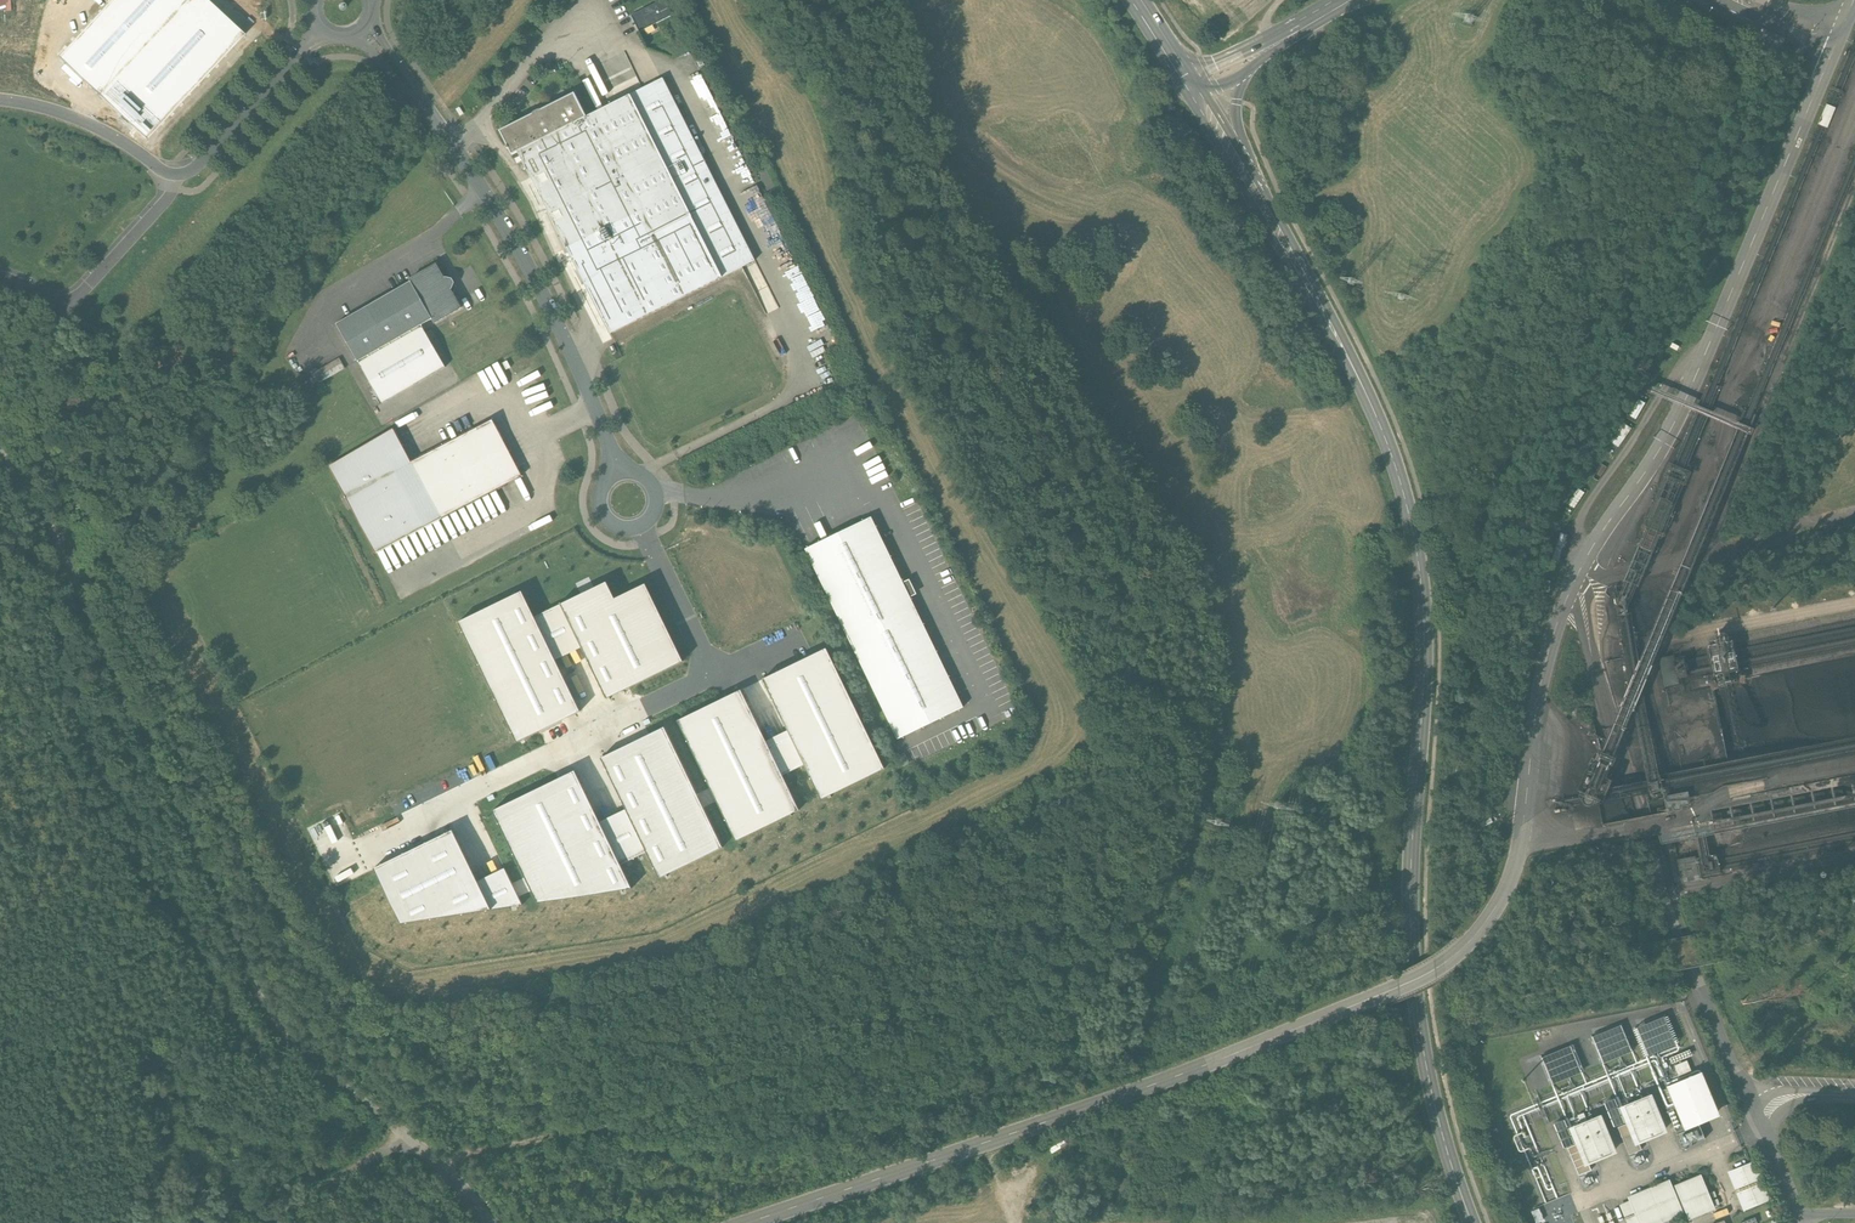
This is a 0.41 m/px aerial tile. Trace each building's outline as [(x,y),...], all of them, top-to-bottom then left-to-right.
[(58,58),(147,141),(245,36),(206,0),(112,0),(58,58)] [(631,16),(639,32),(672,16),(664,0),(631,16)] [(587,117),(519,152),(611,334),(755,262),(662,79),(587,117)] [(575,94),(501,131),(513,155),(519,152),(587,117),(575,94)] [(724,110),(713,116),(720,131),(731,126),(724,110)] [(795,254),(782,261),(785,268),(799,260),(795,254)] [(444,280),(436,265),(410,280),(411,282),(337,324),(382,404),(445,368),(422,326),(433,320),(435,324),(461,308),(450,289),(451,289),(453,284),(452,280),(446,279),(444,280)] [(802,265),(786,274),(801,304),(818,295),(802,265)] [(322,381),(347,368),(341,358),(316,372),(322,381)] [(522,476),(492,420),(411,463),(410,464),(440,520),(522,476)] [(411,463),(394,431),(329,465),(376,553),(440,520),(410,464),(411,463)] [(871,518),(805,550),(898,740),(964,708),(871,518)] [(607,583),(561,605),(582,648),(607,699),(683,662),(646,585),(615,599),(607,583)] [(535,618),(522,592),(459,623),(517,743),(581,712),(556,661),(535,618)] [(582,648),(561,605),(535,618),(556,661),(582,648)] [(101,615),(97,617),(100,626),(105,624),(101,615)] [(821,800),(885,770),(826,649),(764,680),(791,737),(769,748),(741,691),(678,721),(736,841),(799,811),(782,776),(805,766),(821,800)] [(1713,685),(1728,763),(1854,738),(1854,657),(1713,685)] [(723,848),(664,727),(601,758),(629,815),(603,828),(575,771),(493,811),(538,903),(632,889),(621,865),(647,853),(660,878),(723,848)] [(1708,803),(1714,834),(1712,834),(1715,851),(1854,824),(1854,774),(1708,803)] [(453,831),(375,869),(402,924),(523,905),(508,874),(481,887),(453,831)] [(1700,854),(1677,859),(1681,881),(1675,883),(1677,896),(1717,889),(1710,855),(1701,857),(1700,854)] [(1686,1060),(1672,1064),(1674,1072),(1688,1067),(1686,1060)] [(1720,1116),(1701,1073),(1700,1073),(1666,1087),(1674,1105),(1684,1131),(1720,1116)] [(1668,1133),(1652,1095),(1642,1098),(1621,1107),(1619,1108),(1626,1125),(1618,1128),(1630,1155),(1642,1150),(1640,1145),(1668,1133)] [(1616,1154),(1601,1116),(1592,1120),(1570,1128),(1569,1129),(1575,1145),(1567,1149),(1579,1176),(1591,1171),(1589,1165),(1616,1154)] [(1752,1164),(1731,1173),(1746,1209),(1766,1201),(1752,1164)] [(1628,1198),(1629,1201),(1619,1205),(1627,1222),(1664,1222),(1683,1215),(1683,1214),(1685,1212),(1689,1221),(1715,1210),(1701,1175),(1672,1187),(1669,1180),(1628,1198)]
